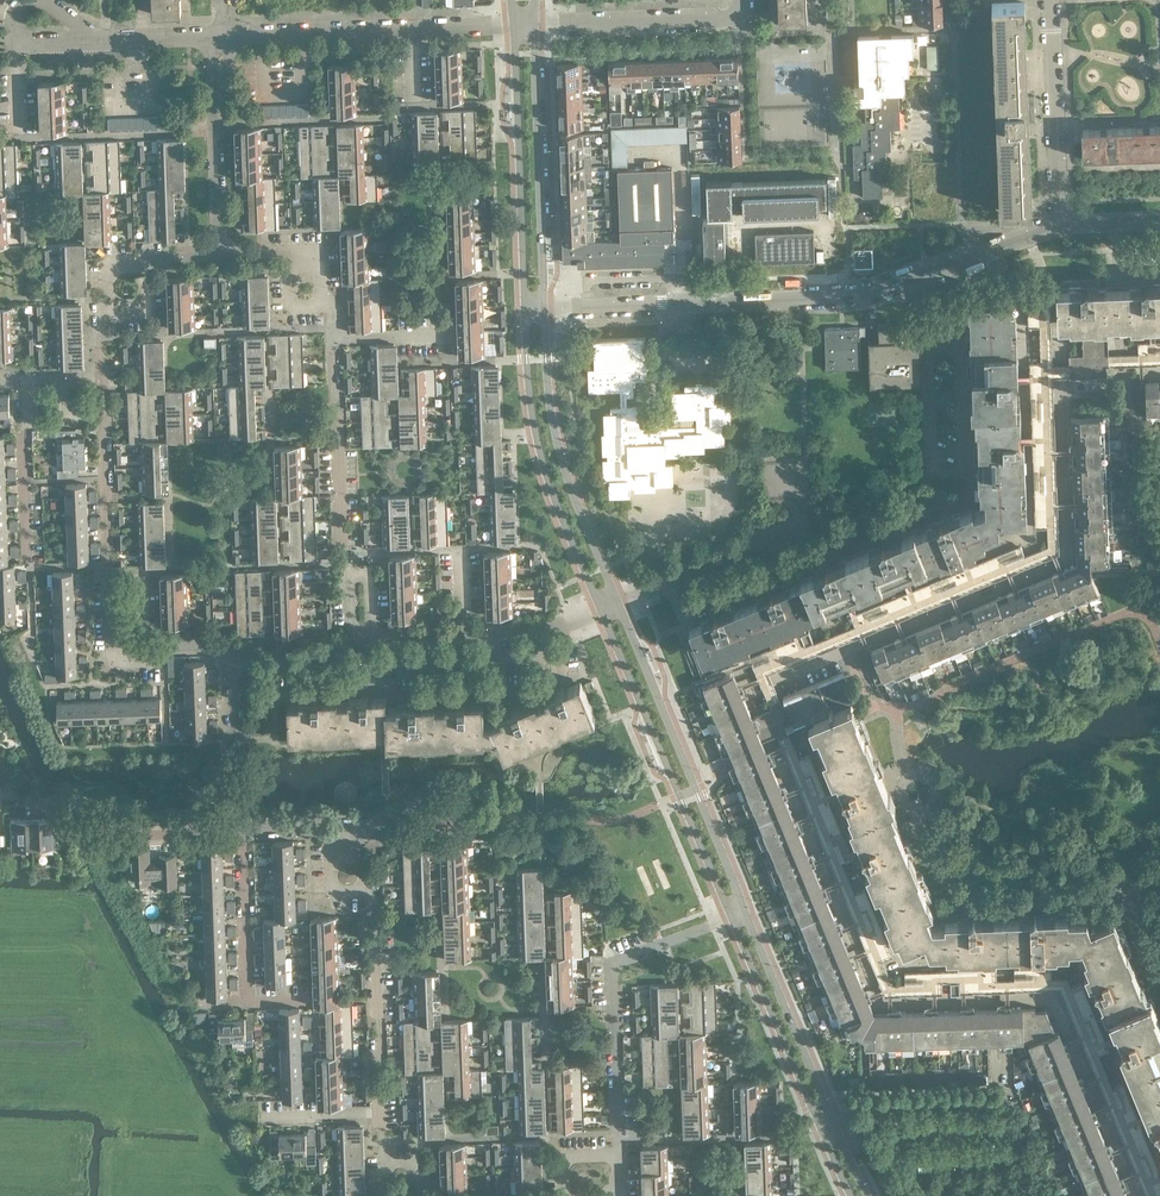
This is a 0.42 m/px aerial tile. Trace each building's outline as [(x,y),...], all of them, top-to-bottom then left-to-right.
[(154,13),(153,13),(153,14),(182,12),(181,12),(181,0),(153,0),(154,13)] [(779,21),(779,22),(808,21),(808,20),(807,20),(807,0),(778,0),(779,21)] [(942,1),(918,2),(912,3),(912,7),(918,7),(918,13),(942,12),(942,1)] [(1025,1),(994,2),(1002,210),(1032,209),(1025,1)] [(942,12),(918,13),(918,20),(913,20),(913,24),(943,24),(942,12)] [(862,144),(853,145),(855,178),(863,178),(863,196),(883,195),(882,168),(887,168),(887,167),(886,150),(892,149),(891,149),(890,128),(900,128),(899,91),(904,90),(903,72),(908,72),(907,53),(912,53),(912,34),(892,35),(878,35),(859,36),(861,73),(864,73),(864,82),(854,82),(854,93),(852,93),(852,103),(865,103),(866,122),(861,122),(862,144)] [(939,45),(926,45),(927,69),(940,69),(939,45)] [(438,50),(436,50),(436,63),(460,62),(460,49),(438,50)] [(726,57),(715,58),(717,88),(721,88),(721,82),(727,82),(726,57)] [(738,57),(726,57),(727,82),(734,82),(734,87),(739,87),(738,57)] [(705,58),(694,59),(695,89),(700,89),(700,83),(706,83),(705,58)] [(715,58),(705,58),(706,83),(713,83),(713,88),(717,88),(715,58)] [(684,59),(673,60),(674,90),(679,89),(678,84),(685,84),(684,59)] [(694,59),(684,59),(685,84),(691,84),(692,89),(695,89),(694,59)] [(662,60),(651,61),(653,91),(657,90),(657,85),(663,85),(662,60)] [(673,60),(662,60),(663,85),(670,84),(670,90),(674,90),(673,60)] [(630,61),(619,62),(620,86),(627,86),(627,92),(631,91),(630,61)] [(641,61),(630,61),(631,91),(636,91),(635,86),(642,86),(641,61)] [(651,61),(641,61),(642,86),(648,85),(649,91),(653,91),(651,61)] [(460,62),(436,63),(437,76),(461,75),(460,62)] [(619,62),(609,62),(610,92),(610,98),(615,98),(614,92),(621,92),(620,86),(619,62)] [(353,63),(329,64),(330,77),(354,76),(353,63)] [(588,63),(557,64),(558,76),(582,75),(582,68),(588,68),(588,63)] [(461,87),(461,75),(437,76),(437,88),(461,87)] [(582,75),(558,76),(558,86),(588,85),(588,80),(582,81),(582,75)] [(354,76),(330,77),(330,89),(354,88),(354,76)] [(606,85),(606,76),(597,77),(597,85),(599,85),(606,85)] [(63,81),(39,82),(40,95),(64,94),(63,81)] [(588,85),(558,86),(559,97),(583,96),(582,89),(589,89),(588,85)] [(462,101),(461,87),(437,88),(437,101),(462,101)] [(354,88),(330,89),(331,102),(333,102),(355,101),(354,88)] [(64,94),(40,95),(40,107),(64,107),(64,94)] [(583,96),(559,97),(559,107),(589,106),(589,102),(583,102),(583,96)] [(355,101),(333,102),(331,102),(331,115),(355,114),(355,101)] [(740,105),(710,106),(710,111),(716,111),(716,118),(740,117),(740,105)] [(595,106),(589,106),(559,107),(559,118),(583,117),(583,111),(595,110),(595,106)] [(64,107),(40,107),(41,120),(65,120),(64,107)] [(449,118),(450,124),(475,122),(474,109),(440,111),(441,118),(449,118)] [(437,111),(413,112),(414,125),(438,124),(437,111)] [(622,124),(622,117),(622,111),(611,111),(610,111),(610,117),(611,125),(622,124)] [(583,117),(559,118),(560,129),(590,128),(590,123),(584,124),(583,117)] [(710,124),(710,129),(740,128),(740,117),(716,118),(716,124),(710,124)] [(65,120),(41,120),(41,133),(65,132),(65,120)] [(441,130),(442,136),(475,135),(475,122),(450,124),(450,130),(441,130)] [(362,123),(340,124),(338,124),(338,137),(362,136),(362,123)] [(301,126),(301,139),(326,138),(326,132),(335,131),(334,124),(301,126)] [(438,124),(414,125),(414,138),(438,137),(438,124)] [(611,129),(612,169),(627,168),(626,142),(687,140),(687,129),(686,126),(611,129)] [(1125,127),(1126,155),(1159,154),(1159,126),(1125,127)] [(259,127),(235,128),(236,141),(260,140),(259,127)] [(1082,128),(1082,144),(1083,157),(1084,157),(1126,155),(1125,127),(1083,129),(1083,128),(1082,128)] [(740,128),(710,129),(710,133),(717,132),(717,139),(741,138),(740,128)] [(591,132),(560,133),(561,145),(585,144),(591,144),(590,137),(594,137),(594,133),(594,132),(591,132)] [(475,135),(442,136),(442,143),(450,142),(451,149),(476,148),(475,135)] [(362,136),(338,137),(339,150),(363,149),(362,136)] [(184,137),(160,138),(160,151),(184,150),(184,137)] [(438,137),(414,138),(415,150),(439,149),(438,137)] [(326,138),(301,139),(302,151),(335,150),(335,144),(326,144),(326,138)] [(711,145),(711,150),(741,149),(741,138),(717,139),(717,145),(711,145)] [(118,140),(85,141),(85,148),(94,148),(94,153),(119,153),(118,140)] [(260,140),(236,141),(236,154),(260,153),(260,140)] [(81,141),(57,142),(58,155),(82,154),(81,141)] [(15,156),(15,144),(0,144),(0,157),(15,156)] [(585,144),(561,145),(561,156),(592,155),(592,150),(585,150),(585,144)] [(442,155),(443,162),(476,161),(476,148),(451,149),(451,155),(442,155)] [(363,149),(339,150),(339,162),(363,161),(363,149)] [(439,149),(415,150),(415,163),(439,162),(439,149)] [(741,149),(711,150),(711,154),(717,154),(718,161),(742,160),(741,149)] [(184,150),(160,151),(161,164),(185,163),(184,150)] [(335,150),(302,151),(302,164),(327,163),(327,157),(335,156),(335,150)] [(119,153),(94,153),(94,160),(85,160),(86,166),(119,165),(119,153)] [(261,166),(260,153),(236,154),(237,166),(261,166)] [(82,154),(58,155),(58,168),(83,167),(82,154)] [(592,155),(561,156),(562,166),(591,165),(592,165),(592,155)] [(16,169),(15,156),(0,157),(0,170),(16,169)] [(642,158),(642,166),(658,166),(658,157),(642,158)] [(363,161),(339,162),(339,175),(342,175),(363,173),(363,161)] [(185,163),(161,164),(161,176),(185,175),(185,163)] [(327,163),(302,164),(303,177),(315,176),(336,176),(336,175),(336,169),(327,169),(327,163)] [(119,165),(86,166),(86,173),(94,173),(95,179),(120,178),(119,165)] [(592,165),(591,165),(562,166),(562,177),(592,176),(592,165)] [(261,166),(237,166),(237,179),(240,179),(274,178),(273,177),(261,177),(261,166)] [(662,240),(674,239),(673,228),(674,228),(672,166),(627,168),(612,169),(615,240),(614,240),(609,240),(595,241),(564,242),(564,244),(565,244),(565,259),(577,259),(577,265),(663,262),(662,240)] [(83,167),(58,168),(59,181),(83,180),(83,167)] [(0,170),(0,182),(16,182),(16,169),(0,170)] [(342,175),(342,180),(351,179),(351,187),(376,186),(376,173),(363,173),(342,175)] [(701,211),(700,173),(692,173),(693,211),(701,211)] [(185,175),(161,176),(162,188),(149,189),(183,188),(183,189),(186,189),(185,175)] [(336,176),(315,176),(315,188),(339,188),(339,175),(336,175),(336,176)] [(592,176),(562,177),(562,188),(587,187),(586,180),(593,180),(592,176)] [(732,180),(724,180),(707,181),(707,182),(708,182),(707,207),(732,207),(744,207),(744,212),(745,212),(818,209),(819,210),(819,205),(826,205),(826,206),(827,206),(826,177),(825,177),(825,178),(731,181),(732,180)] [(86,185),(87,191),(87,192),(120,191),(120,178),(95,179),(95,185),(86,185)] [(274,178),(240,179),(240,185),(249,185),(249,191),(274,190),(274,178)] [(83,180),(59,181),(59,193),(84,192),(83,180)] [(17,194),(16,182),(0,182),(0,195),(17,194)] [(376,186),(351,187),(351,193),(343,194),(343,200),(376,199),(376,186)] [(587,187),(562,188),(563,199),(593,198),(593,193),(587,193),(587,187)] [(183,188),(149,189),(150,202),(175,201),(175,195),(183,195),(183,189),(183,188)] [(339,188),(315,188),(316,201),(340,200),(339,188)] [(249,197),(241,197),(241,204),(274,203),(274,190),(249,191),(249,197)] [(120,191),(87,192),(87,191),(84,192),(84,205),(108,204),(108,192),(120,191)] [(0,195),(0,208),(5,208),(4,196),(17,195),(17,194),(0,195)] [(471,194),(447,194),(448,208),(472,207),(471,194)] [(593,198),(563,199),(563,209),(587,208),(587,202),(593,202),(593,198)] [(340,200),(316,201),(316,214),(340,213),(340,200)] [(175,201),(150,202),(150,215),(184,214),(184,207),(175,207),(175,201)] [(274,203),(241,204),(241,210),(250,210),(250,216),(275,215),(274,203)] [(109,216),(108,204),(84,205),(85,217),(109,216)] [(472,207),(448,208),(448,220),(451,220),(472,219),(472,207)] [(587,208),(563,209),(563,220),(594,219),(594,214),(588,214),(587,208)] [(340,213),(316,214),(317,227),(341,226),(340,213)] [(184,214),(150,215),(151,228),(176,227),(175,220),(184,220),(184,214)] [(250,222),(242,223),(242,230),(275,228),(275,215),(250,216),(250,222)] [(110,229),(109,216),(85,217),(85,230),(110,229)] [(472,219),(451,220),(448,220),(449,233),(473,232),(472,219)] [(594,219),(563,220),(564,231),(594,229),(594,219)] [(726,259),(724,219),(703,219),(705,260),(726,259)] [(176,227),(151,228),(151,240),(185,239),(184,232),(176,232),(176,227)] [(366,228),(341,229),(342,242),(366,241),(366,228)] [(110,242),(110,229),(85,230),(85,242),(86,243),(110,242)] [(594,229),(564,231),(564,242),(595,241),(594,229)] [(756,263),(815,261),(814,230),(755,233),(756,263)] [(473,232),(449,233),(449,245),(473,244),(473,232)] [(366,241),(342,242),(342,255),(367,254),(366,241)] [(61,242),(62,255),(86,255),(86,243),(85,242),(61,242)] [(473,244),(449,245),(450,258),(474,257),(473,244)] [(853,248),(854,267),(855,267),(855,266),(872,265),(871,248),(872,248),(853,248)] [(367,254),(342,255),(343,268),(367,267),(367,254)] [(86,255),(62,255),(62,268),(86,267),(86,255)] [(474,257),(450,258),(450,271),(474,270),(474,257)] [(86,267),(62,268),(63,281),(87,280),(86,267)] [(343,268),(343,281),(346,280),(380,279),(380,278),(367,279),(367,267),(343,268)] [(268,274),(244,275),(244,288),(268,287),(268,274)] [(192,277),(168,278),(168,291),(192,290),(192,277)] [(346,280),(346,286),(355,286),(355,292),(380,291),(380,279),(346,280)] [(481,279),(457,280),(457,293),(481,292),(481,279)] [(87,280),(63,281),(63,294),(87,293),(87,280)] [(1107,378),(1107,367),(1110,367),(1109,342),(1108,342),(1107,321),(1119,321),(1123,321),(1130,321),(1131,324),(1144,323),(1144,322),(1152,322),(1155,323),(1159,322),(1159,283),(1141,284),(1123,285),(1118,285),(1094,287),(1056,288),(1057,313),(1058,323),(1071,323),(1071,325),(1083,325),(1084,355),(1069,355),(1070,379),(1107,378)] [(268,287),(244,288),(245,301),(269,300),(268,287)] [(192,290),(168,291),(169,303),(193,302),(192,290)] [(347,299),(347,305),(381,304),(380,291),(355,292),(355,298),(347,299)] [(481,292),(457,293),(457,306),(482,305),(481,292)] [(1043,294),(1023,294),(1023,307),(1044,307),(1043,294)] [(713,614),(690,624),(691,627),(700,648),(703,656),(714,651),(715,654),(733,646),(734,647),(751,640),(749,637),(759,633),(760,635),(784,626),(784,625),(790,623),(806,616),(805,614),(816,609),(815,606),(826,601),(827,603),(844,596),(849,594),(850,595),(862,590),(860,587),(882,578),(883,582),(896,577),(895,575),(900,573),(918,566),(917,564),(927,560),(929,563),(939,559),(940,560),(952,555),(952,556),(958,553),(963,551),(986,542),(984,534),(998,529),(998,516),(1027,514),(1026,503),(1022,503),(1021,479),(1025,479),(1025,473),(1024,441),(1024,437),(1022,436),(1021,434),(1019,432),(1019,430),(1018,418),(1021,419),(1020,405),(1016,406),(1016,393),(1014,393),(1014,380),(1013,376),(1015,374),(1015,373),(1018,370),(1017,344),(1017,332),(1012,332),(1011,321),(1016,321),(1016,308),(1011,308),(1010,296),(968,298),(969,311),(970,311),(971,334),(970,334),(967,346),(970,359),(972,360),(972,371),(973,394),(971,395),(971,408),(975,408),(975,420),(978,420),(979,456),(978,456),(978,481),(980,481),(980,493),(985,493),(986,505),(973,510),(973,509),(962,513),(961,511),(926,525),(927,528),(917,532),(916,529),(904,534),(903,531),(879,540),(879,541),(847,554),(846,553),(823,562),(823,564),(813,568),(800,573),(802,577),(792,582),(768,591),(736,605),(713,614)] [(269,300),(245,301),(245,313),(269,312),(269,300)] [(193,302),(169,303),(169,316),(193,315),(193,302)] [(58,304),(58,317),(82,315),(82,303),(58,304)] [(381,304),(347,305),(347,312),(356,311),(356,317),(381,316),(381,304)] [(482,305),(457,306),(458,318),(482,318),(482,305)] [(9,320),(9,308),(0,308),(0,321),(9,320)] [(269,312),(245,313),(246,326),(270,325),(269,312)] [(82,315),(58,317),(59,329),(83,328),(82,315)] [(193,315),(169,316),(170,329),(194,328),(193,315)] [(381,316),(356,317),(356,324),(348,324),(348,331),(382,329),(381,316)] [(482,318),(458,318),(458,331),(482,330),(482,318)] [(0,321),(0,334),(10,333),(9,320),(0,321)] [(916,324),(879,325),(879,340),(869,341),(870,385),(921,383),(920,339),(916,339),(916,324)] [(825,328),(826,351),(826,368),(862,367),(860,326),(825,328)] [(83,328),(59,329),(59,342),(83,341),(83,328)] [(482,330),(458,331),(459,344),(483,343),(482,330)] [(0,334),(0,346),(10,346),(10,333),(0,334)] [(268,335),(268,342),(276,341),(277,347),(302,347),(301,333),(268,335)] [(264,335),(240,336),(241,349),(265,349),(264,335)] [(216,337),(204,337),(205,346),(217,346),(216,337)] [(646,337),(594,339),(595,369),(588,369),(589,392),(621,390),(621,406),(611,407),(611,413),(605,413),(606,433),(603,433),(605,479),(609,479),(610,496),(630,495),(630,484),(635,484),(635,489),(656,488),(656,485),(672,484),(671,463),(666,464),(666,454),(685,454),(685,450),(705,450),(705,444),(724,444),(723,424),(730,424),(729,403),(722,403),(721,383),(685,385),(685,391),(672,392),(673,417),(697,417),(697,425),(668,426),(668,419),(642,420),(642,405),(627,406),(627,396),(633,396),(633,390),(634,390),(633,385),(632,385),(632,380),(647,379),(646,337)] [(164,339),(140,340),(140,352),(164,351),(164,339)] [(83,341),(59,342),(60,355),(84,354),(83,341)] [(397,343),(373,344),(373,357),(397,357),(397,343)] [(483,343),(459,344),(459,357),(483,356),(483,343)] [(0,346),(0,359),(11,359),(10,346),(0,346)] [(277,354),(269,354),(268,354),(269,360),(302,359),(302,347),(277,347),(277,354)] [(265,349),(241,349),(241,362),(265,361),(265,349)] [(164,351),(140,352),(140,365),(165,364),(164,351)] [(84,354),(60,355),(60,368),(84,367),(84,354)] [(397,357),(373,357),(374,370),(398,369),(397,357)] [(302,359),(269,360),(269,367),(277,366),(278,373),(303,372),(302,359)] [(265,361),(241,362),(242,375),(266,374),(265,361)] [(165,364),(140,365),(141,378),(165,377),(165,364)] [(499,365),(475,366),(475,378),(499,378),(499,365)] [(410,375),(410,381),(435,380),(435,367),(401,368),(401,375),(410,375)] [(398,369),(374,370),(374,383),(398,382),(398,369)] [(278,379),(269,379),(270,386),(303,385),(303,372),(278,373),(278,379)] [(266,374),(242,375),(242,386),(242,387),(264,386),(266,386),(266,374)] [(129,390),(129,391),(163,390),(166,390),(165,377),(141,378),(141,390),(129,390)] [(499,378),(475,378),(476,391),(500,390),(499,378)] [(402,388),(402,394),(436,393),(435,380),(410,381),(410,387),(402,388)] [(1159,380),(1158,380),(1145,380),(1146,419),(1159,419),(1159,380)] [(398,382),(374,383),(375,395),(396,394),(396,395),(399,395),(398,382)] [(230,386),(230,387),(231,399),(256,399),(255,392),(264,392),(264,386),(242,387),(242,386),(230,386)] [(190,388),(166,389),(167,402),(191,401),(190,388)] [(163,390),(129,391),(130,404),(155,403),(155,396),(163,396),(163,390)] [(500,390),(476,391),(476,404),(500,403),(500,390)] [(436,393),(402,394),(401,394),(399,394),(400,407),(403,407),(424,406),(424,394),(436,394),(436,393)] [(0,394),(0,415),(10,414),(9,394),(0,394)] [(363,395),(363,408),(388,407),(388,401),(396,401),(396,395),(396,394),(375,395),(363,395)] [(351,396),(352,407),(361,407),(361,395),(351,396)] [(256,399),(231,399),(231,412),(265,411),(264,404),(256,405),(256,399)] [(191,401),(167,402),(167,415),(191,414),(191,401)] [(155,403),(130,404),(130,417),(164,415),(164,408),(155,409),(155,403)] [(500,403),(476,404),(477,417),(501,416),(500,403)] [(424,406),(403,407),(400,407),(400,419),(403,419),(425,419),(424,406)] [(388,407),(363,408),(364,421),(397,419),(397,413),(388,413),(388,407)] [(265,411),(231,412),(232,425),(257,424),(256,417),(265,417),(265,411)] [(191,414),(167,415),(168,427),(192,426),(191,414)] [(164,415),(130,417),(131,429),(156,428),(156,422),(164,421),(164,415)] [(895,639),(871,648),(886,683),(1095,598),(1100,595),(1092,575),(1091,562),(1114,562),(1108,415),(1070,416),(1071,429),(1072,429),(1072,441),(1070,441),(1069,443),(1069,444),(1069,446),(1071,447),(1073,447),(1075,505),(1074,506),(1071,508),(1071,509),(1071,511),(1073,513),(1075,513),(1076,564),(1058,571),(1058,570),(1056,569),(1054,570),(1053,571),(1052,572),(1052,574),(1013,590),(1013,589),(1011,588),(1009,589),(1008,589),(1007,591),(1008,592),(957,614),(956,612),(954,611),(953,612),(951,612),(950,614),(951,616),(901,637),(900,635),(898,634),(896,635),(895,636),(894,638),(895,639)] [(501,416),(477,417),(477,430),(501,429),(501,416)] [(397,419),(364,421),(364,433),(389,432),(389,426),(397,426),(397,419)] [(425,419),(403,419),(400,419),(401,432),(425,431),(425,419)] [(257,424),(232,425),(232,438),(266,436),(265,429),(257,430),(257,424)] [(192,426),(168,427),(168,440),(192,439),(192,426)] [(156,428),(131,429),(131,442),(143,441),(143,442),(165,441),(165,440),(165,434),(156,434),(156,428)] [(76,429),(56,430),(56,437),(63,437),(64,453),(85,452),(85,436),(76,436),(76,429)] [(501,429),(477,430),(477,441),(502,440),(501,429)] [(401,432),(402,445),(426,444),(425,431),(401,432)] [(389,432),(364,433),(365,446),(398,445),(398,438),(389,438),(389,432)] [(165,441),(143,442),(144,454),(168,453),(167,439),(165,440),(165,441)] [(502,440),(477,441),(478,454),(503,453),(503,447),(511,447),(511,440),(502,440)] [(299,445),(275,446),(276,459),(300,458),(299,445)] [(58,469),(58,477),(78,476),(78,469),(86,469),(85,452),(64,453),(65,469),(58,469)] [(168,453),(144,454),(144,467),(168,466),(168,453)] [(503,453),(478,454),(478,467),(512,465),(512,459),(503,459),(503,453)] [(300,458),(276,459),(276,471),(300,470),(300,458)] [(512,465),(478,467),(479,479),(504,478),(503,472),(512,472),(512,465)] [(168,466),(144,467),(145,480),(169,479),(168,466)] [(300,470),(276,471),(277,484),(301,483),(300,470)] [(504,478),(479,479),(479,492),(491,492),(513,491),(513,490),(513,484),(504,484),(504,478)] [(169,479),(145,480),(145,491),(169,491),(169,479)] [(87,483),(66,484),(67,497),(87,496),(87,483)] [(301,483),(277,484),(277,497),(280,497),(280,496),(313,495),(301,495),(301,483)] [(513,491),(491,492),(492,504),(516,503),(515,490),(513,490),(513,491)] [(445,492),(412,494),(412,501),(421,500),(421,506),(446,505),(445,492)] [(385,495),(385,508),(409,507),(409,494),(385,495)] [(280,496),(280,497),(280,503),(289,502),(289,509),(314,508),(313,495),(280,496)] [(87,496),(67,497),(67,510),(88,509),(87,496)] [(267,496),(253,497),(253,510),(277,509),(277,496),(267,496)] [(140,501),(140,502),(140,514),(162,513),(161,500),(140,501)] [(516,503),(492,504),(492,517),(516,516),(516,503)] [(413,513),(413,519),(446,518),(446,505),(421,506),(421,513),(413,513)] [(409,507),(385,508),(386,521),(410,520),(409,507)] [(289,515),(281,515),(281,521),(314,520),(314,508),(289,509),(289,515)] [(88,509),(67,510),(68,522),(88,522),(88,509)] [(277,509),(253,510),(253,522),(277,521),(277,509)] [(162,513),(140,514),(141,527),(162,526),(162,513)] [(516,516),(492,517),(493,530),(517,529),(516,516)] [(446,518),(413,519),(413,526),(422,526),(422,532),(447,531),(446,518)] [(314,520),(281,521),(281,528),(290,528),(290,534),(315,533),(314,520)] [(410,520),(386,521),(386,533),(410,532),(410,520)] [(277,521),(253,522),(254,535),(278,534),(277,521)] [(88,522),(68,522),(68,535),(88,535),(88,522)] [(162,526),(141,527),(141,539),(163,538),(162,526)] [(517,529),(493,530),(493,542),(517,541),(517,529)] [(447,531),(422,532),(422,538),(414,538),(414,545),(447,544),(447,531)] [(410,532),(386,533),(387,546),(408,545),(411,545),(410,532)] [(290,540),(282,540),(282,547),(315,545),(315,533),(290,534),(290,540)] [(278,534),(254,535),(254,548),(278,547),(278,534)] [(88,535),(68,535),(69,548),(89,548),(88,535)] [(0,538),(0,550),(8,550),(8,537),(0,538)] [(163,538),(141,539),(142,552),(163,551),(163,538)] [(315,545),(282,547),(282,553),(291,553),(291,559),(316,558),(315,545)] [(278,547),(254,548),(255,561),(279,560),(278,547)] [(1020,547),(1012,550),(1014,555),(1022,552),(1020,547)] [(89,548),(69,548),(69,561),(89,561),(89,548)] [(0,550),(0,564),(1,564),(2,563),(9,563),(8,550),(0,550)] [(1012,550),(1004,554),(1006,558),(1014,555),(1012,550)] [(163,551),(142,552),(142,565),(164,564),(163,551)] [(509,551),(485,552),(486,565),(510,564),(509,551)] [(414,555),(393,555),(393,568),(415,567),(414,555)] [(0,564),(0,576),(15,576),(15,563),(9,563),(2,563),(1,564),(0,564)] [(510,564),(486,565),(486,577),(510,576),(510,564)] [(415,567),(393,568),(394,581),(415,580),(415,567)] [(298,569),(274,570),(274,582),(299,581),(298,569)] [(237,571),(237,572),(238,584),(263,583),(262,577),(271,577),(271,570),(237,571)] [(73,571),(47,572),(47,585),(54,585),(74,584),(73,571)] [(185,573),(164,574),(161,574),(162,587),(186,586),(185,573)] [(953,575),(945,578),(947,583),(955,579),(953,575)] [(0,576),(0,590),(16,589),(15,576),(0,576)] [(510,576),(486,577),(487,590),(511,589),(510,576)] [(945,578),(937,581),(939,586),(947,583),(945,578)] [(415,580),(394,581),(394,594),(416,593),(415,580)] [(299,581),(274,582),(275,595),(299,594),(299,581)] [(263,583),(238,584),(238,596),(272,595),(271,589),(263,589),(263,583)] [(74,584),(54,585),(54,597),(74,597),(74,584)] [(186,586),(162,587),(162,600),(186,599),(186,586)] [(0,590),(0,603),(16,602),(16,589),(0,590)] [(511,589),(487,590),(487,603),(511,602),(511,589)] [(416,593),(394,594),(395,606),(416,606),(416,593)] [(299,594),(275,595),(275,608),(299,607),(299,594)] [(272,595),(238,596),(239,609),(264,608),(263,602),(272,602),(272,595)] [(74,597),(54,597),(55,610),(75,610),(74,597)] [(186,599),(162,600),(163,612),(187,612),(186,599)] [(0,603),(0,616),(17,615),(16,602),(0,603)] [(511,602),(487,603),(487,616),(511,615),(511,602)] [(885,603),(877,606),(879,611),(887,607),(885,603)] [(416,606),(395,606),(395,619),(417,618),(416,606)] [(877,606),(869,609),(871,614),(879,611),(877,606)] [(299,607),(275,608),(276,621),(300,620),(299,607)] [(264,608),(239,609),(239,622),(273,621),(272,613),(264,613),(264,608)] [(75,610),(55,610),(55,623),(75,623),(75,610)] [(187,612),(163,612),(163,625),(187,624),(187,612)] [(1083,617),(1086,623),(1088,622),(1093,620),(1091,614),(1083,617)] [(300,620),(276,621),(276,633),(300,632),(300,620)] [(273,621),(239,622),(240,635),(264,634),(264,627),(273,627),(273,621)] [(75,623),(55,623),(56,636),(76,635),(75,623)] [(809,631),(800,634),(801,635),(804,644),(805,645),(814,642),(813,640),(809,631)] [(76,635),(56,636),(56,649),(76,648),(76,635)] [(1014,643),(1017,651),(1028,646),(1026,639),(1014,643)] [(76,648),(56,649),(57,662),(77,661),(76,648)] [(177,666),(176,656),(168,656),(168,666),(175,666),(177,666)] [(77,661),(57,662),(57,675),(78,674),(77,661)] [(205,661),(185,662),(185,675),(205,674),(205,661)] [(353,665),(341,665),(341,674),(353,674),(353,667),(353,665)] [(724,676),(699,687),(718,732),(703,738),(704,738),(714,734),(723,756),(713,760),(713,761),(732,753),(763,740),(784,732),(782,727),(793,722),(796,727),(809,721),(853,703),(855,702),(843,673),(783,698),(786,703),(740,722),(738,718),(751,713),(746,700),(733,705),(728,694),(724,684),(727,683),(724,676)] [(205,674),(185,675),(186,688),(206,687),(205,674)] [(491,721),(485,721),(485,734),(496,733),(503,750),(514,745),(515,746),(527,741),(527,740),(559,727),(560,728),(572,723),(572,721),(594,712),(582,684),(581,680),(557,690),(559,693),(521,709),(519,706),(512,708),(514,712),(491,721)] [(592,680),(585,682),(589,691),(595,688),(592,680)] [(884,681),(878,683),(881,692),(888,689),(884,681)] [(206,687),(186,688),(186,701),(206,700),(206,687)] [(927,687),(916,691),(919,700),(923,698),(928,696),(930,694),(927,687)] [(288,703),(288,704),(289,734),(301,733),(301,735),(315,734),(315,733),(350,732),(350,733),(363,732),(363,731),(386,730),(385,706),(387,706),(386,696),(361,697),(361,700),(338,701),(338,698),(312,698),(312,702),(288,703)] [(148,698),(135,699),(136,719),(149,718),(148,698)] [(161,698),(148,698),(149,718),(162,718),(161,698)] [(109,699),(96,700),(97,720),(110,720),(109,699)] [(122,699),(109,699),(110,720),(123,719),(122,699)] [(135,699),(122,699),(123,719),(136,719),(135,699)] [(83,700),(70,701),(71,721),(84,721),(83,700)] [(96,700),(83,700),(84,721),(97,720),(96,700)] [(206,700),(186,701),(187,714),(207,713),(206,700)] [(385,706),(386,730),(386,735),(387,735),(387,737),(399,737),(399,738),(412,738),(412,737),(448,735),(448,736),(461,736),(461,735),(485,734),(485,721),(484,703),(466,703),(466,700),(459,700),(459,704),(446,704),(436,705),(435,701),(410,702),(410,706),(387,706),(385,706)] [(71,721),(70,701),(57,701),(58,722),(71,721)] [(809,721),(814,732),(818,730),(827,752),(823,754),(833,777),(837,775),(843,791),(842,793),(843,794),(843,795),(846,796),(846,798),(851,808),(849,809),(853,820),(850,822),(855,834),(857,833),(864,849),(862,851),(863,852),(863,853),(865,853),(870,866),(866,868),(876,891),(880,889),(889,911),(885,913),(895,936),(899,934),(904,945),(917,940),(918,940),(925,937),(930,948),(946,947),(946,952),(959,952),(959,954),(971,953),(983,953),(983,954),(996,953),(996,950),(1001,950),(1019,949),(1020,953),(1033,952),(1033,951),(1044,951),(1057,950),(1057,948),(1069,947),(1069,942),(1081,942),(1081,941),(1082,941),(1083,943),(1087,952),(1092,964),(1089,965),(1096,981),(1094,984),(1095,984),(1095,985),(1098,986),(1103,998),(1101,999),(1106,1011),(1109,1010),(1114,1022),(1116,1021),(1121,1032),(1123,1037),(1121,1038),(1121,1039),(1121,1040),(1124,1040),(1155,1115),(1154,1118),(1154,1119),(1157,1120),(1159,1128),(1159,1021),(1153,1005),(1150,1006),(1127,949),(1113,916),(1091,925),(1087,915),(1056,916),(1056,912),(1030,913),(1000,914),(983,914),(983,915),(957,916),(957,919),(933,920),(929,909),(932,908),(895,818),(897,817),(892,805),(895,804),(890,792),(888,793),(875,760),(876,759),(866,736),(865,737),(856,715),(857,714),(857,713),(853,703),(809,721)] [(207,713),(187,714),(187,727),(207,726),(207,713)] [(207,726),(187,727),(188,740),(208,739),(207,726)] [(740,774),(736,776),(843,1036),(868,1026),(860,1008),(858,1009),(856,1004),(849,988),(852,987),(847,974),(844,975),(839,964),(835,955),(838,953),(833,941),(830,942),(828,937),(822,921),(824,920),(819,907),(816,908),(811,896),(807,887),(810,886),(805,873),(802,874),(800,870),(794,853),(796,852),(791,839),(788,840),(784,829),(780,819),(782,818),(777,805),(774,806),(772,802),(766,785),(768,784),(766,778),(768,777),(763,766),(758,768),(758,767),(772,762),(769,755),(767,750),(763,740),(732,753),(736,763),(740,774)] [(32,847),(31,818),(10,819),(11,848),(32,847)] [(52,818),(31,818),(32,847),(53,846),(52,818)] [(294,840),(273,841),(274,854),(294,854),(294,840)] [(202,842),(203,856),(223,855),(222,841),(202,842)] [(466,845),(442,846),(442,859),(466,858),(466,845)] [(430,846),(405,847),(405,860),(439,859),(439,853),(430,853),(430,846)] [(149,848),(123,849),(123,857),(131,857),(131,877),(138,877),(138,882),(137,882),(137,883),(151,882),(150,879),(154,878),(154,861),(148,861),(148,857),(150,857),(149,848)] [(159,861),(154,861),(154,878),(158,878),(158,886),(177,885),(176,854),(170,855),(167,857),(165,855),(159,855),(159,861)] [(294,854),(274,854),(274,867),(295,866),(294,854)] [(223,855),(203,856),(203,868),(223,867),(223,855)] [(751,856),(745,858),(747,864),(753,862),(751,856)] [(466,870),(466,858),(442,859),(442,871),(466,870)] [(439,859),(405,860),(406,873),(431,872),(430,866),(439,866),(439,859)] [(295,866),(274,867),(275,880),(295,879),(295,866)] [(223,867),(203,868),(204,881),(224,880),(223,867)] [(543,867),(519,868),(519,881),(543,880),(543,867)] [(442,871),(443,884),(467,883),(466,870),(442,871)] [(431,872),(406,873),(406,886),(440,884),(439,878),(431,878),(431,872)] [(295,879),(275,880),(275,893),(296,892),(295,879)] [(224,880),(204,881),(204,894),(224,893),(224,880)] [(543,880),(519,881),(520,894),(544,893),(543,880)] [(443,884),(443,897),(467,896),(467,883),(443,884)] [(440,884),(406,886),(407,898),(431,897),(431,891),(440,891),(440,884)] [(556,899),(547,899),(547,905),(581,904),(581,891),(556,892),(556,899)] [(296,892),(275,893),(276,906),(296,905),(296,892)] [(224,893),(204,894),(205,907),(225,906),(224,893)] [(544,893),(520,894),(520,906),(544,905),(544,893)] [(443,897),(444,909),(468,908),(467,896),(443,897)] [(431,897),(407,898),(407,911),(440,910),(440,903),(432,903),(431,897)] [(770,901),(764,903),(767,910),(772,907),(770,901)] [(547,905),(548,912),(556,911),(556,918),(581,917),(581,904),(547,905)] [(296,905),(276,906),(276,918),(296,918),(296,905)] [(544,905),(520,906),(521,919),(545,918),(544,905)] [(225,906),(205,907),(205,920),(225,919),(225,906)] [(444,909),(444,922),(468,921),(468,908),(444,909)] [(336,916),(312,917),(312,930),(336,929),(336,916)] [(581,917),(556,918),(557,924),(548,924),(548,931),(582,929),(581,917)] [(276,918),(264,919),(265,932),(285,931),(285,919),(296,918),(276,918)] [(545,918),(521,919),(521,932),(545,931),(545,918)] [(225,919),(205,920),(205,932),(226,932),(225,919)] [(444,922),(444,935),(468,934),(468,921),(444,922)] [(336,929),(312,930),(313,942),(337,942),(336,929)] [(582,929),(548,931),(549,937),(557,937),(557,943),(582,942),(582,929)] [(285,931),(265,932),(265,945),(286,944),(285,931)] [(545,931),(521,932),(521,945),(546,944),(545,931)] [(226,932),(205,932),(206,945),(226,944),(226,932)] [(468,934),(444,935),(445,947),(469,946),(468,934)] [(337,942),(313,942),(313,955),(337,954),(337,942)] [(549,949),(549,955),(549,956),(571,955),(583,955),(582,942),(557,943),(558,949),(549,949)] [(226,944),(206,945),(206,958),(227,957),(226,944)] [(286,944),(265,945),(266,958),(286,957),(286,944)] [(546,944),(521,945),(522,957),(546,956),(546,944)] [(469,946),(445,947),(445,960),(469,959),(469,946)] [(337,954),(313,955),(313,968),(337,967),(337,954)] [(571,955),(549,956),(549,955),(546,955),(547,969),(571,968),(571,955)] [(227,957),(206,958),(207,971),(227,970),(227,957)] [(286,957),(266,958),(266,970),(286,970),(286,957)] [(337,967),(313,968),(314,981),(317,981),(338,980),(337,967)] [(571,968),(547,969),(547,981),(572,981),(571,968)] [(797,968),(791,970),(793,976),(799,973),(797,968)] [(227,970),(207,971),(207,984),(228,983),(227,970)] [(286,970),(266,970),(267,984),(287,983),(286,970)] [(440,970),(415,971),(416,983),(440,982),(440,970)] [(338,980),(317,981),(314,981),(314,993),(338,993),(338,980)] [(572,981),(547,981),(548,994),(572,993),(572,981)] [(959,981),(950,982),(950,984),(951,993),(951,994),(960,994),(960,993),(959,983),(959,981)] [(440,982),(416,983),(416,996),(441,995),(440,982)] [(715,982),(682,983),(682,990),(690,990),(691,996),(715,995),(715,982)] [(228,983),(207,984),(208,997),(228,996),(228,983)] [(678,983),(654,984),(655,997),(679,996),(678,983)] [(338,993),(314,993),(315,1006),(318,1006),(317,1005),(339,1004),(338,993)] [(572,993),(548,994),(548,1006),(572,1006),(572,993)] [(441,995),(416,996),(417,1008),(441,1007),(441,995)] [(682,1002),(682,1009),(716,1007),(715,995),(691,996),(691,1002),(682,1002)] [(679,996),(655,997),(655,1009),(679,1008),(679,996)] [(317,1005),(318,1006),(318,1012),(326,1011),(327,1018),(352,1017),(351,1003),(339,1004),(317,1005)] [(441,1007),(417,1008),(417,1021),(439,1020),(442,1020),(441,1007)] [(716,1007),(682,1009),(683,1015),(691,1015),(691,1021),(716,1020),(716,1007)] [(300,1008),(280,1009),(280,1022),(300,1021),(300,1008)] [(679,1008),(655,1009),(655,1022),(679,1021),(679,1008)] [(195,1012),(191,1012),(191,1014),(191,1017),(191,1018),(194,1021),(204,1020),(206,1017),(206,1011),(205,1012),(195,1012)] [(246,1017),(232,1018),(233,1038),(233,1046),(248,1045),(254,1045),(253,1029),(255,1029),(255,1012),(247,1012),(248,1017),(246,1017)] [(232,1018),(219,1018),(217,1018),(217,1014),(209,1014),(210,1039),(214,1044),(220,1040),(220,1039),(233,1038),(232,1018)] [(539,1016),(506,1018),(507,1031),(531,1030),(531,1024),(540,1023),(539,1016)] [(327,1024),(318,1024),(319,1030),(352,1029),(352,1017),(327,1018),(327,1024)] [(442,1020),(442,1033),(466,1032),(466,1019),(442,1020)] [(877,1050),(999,1045),(1024,1044),(1087,1195),(1113,1195),(1109,1188),(1105,1178),(1108,1176),(1102,1163),(1099,1164),(1098,1160),(1091,1143),(1093,1142),(1088,1130),(1086,1131),(1081,1120),(1077,1110),(1080,1109),(1074,1096),(1072,1097),(1070,1092),(1063,1076),(1066,1075),(1060,1062),(1058,1063),(1053,1053),(1049,1042),(1052,1041),(1049,1034),(1046,1035),(1040,1020),(1007,1021),(998,1021),(987,1022),(987,1019),(979,1019),(979,1022),(964,1023),(957,1023),(957,1020),(943,1021),(943,1023),(934,1024),(921,1024),(920,1021),(906,1022),(906,1025),(890,1025),(884,1026),(884,1023),(876,1023),(877,1050)] [(406,1034),(431,1034),(430,1027),(439,1027),(439,1020),(417,1021),(405,1021),(406,1034)] [(683,1027),(683,1033),(683,1034),(705,1034),(717,1033),(716,1020),(691,1021),(692,1027),(683,1027)] [(301,1035),(300,1021),(280,1022),(281,1036),(301,1035)] [(679,1021),(655,1022),(656,1034),(677,1033),(677,1034),(680,1034),(679,1021)] [(352,1029),(319,1030),(319,1037),(327,1037),(328,1043),(353,1042),(352,1029)] [(531,1030),(507,1031),(507,1043),(540,1042),(540,1036),(532,1036),(531,1030)] [(466,1032),(442,1033),(443,1045),(467,1044),(466,1032)] [(644,1035),(644,1048),(669,1047),(669,1041),(677,1040),(677,1034),(677,1033),(656,1034),(644,1035)] [(683,1033),(680,1033),(681,1047),(705,1046),(705,1034),(683,1034),(683,1033)] [(431,1034),(406,1034),(406,1047),(440,1046),(439,1039),(431,1040),(431,1034)] [(876,1034),(864,1035),(865,1045),(877,1045),(876,1034)] [(301,1035),(281,1036),(281,1048),(301,1047),(301,1035)] [(319,1049),(320,1055),(320,1056),(341,1055),(353,1055),(353,1042),(328,1043),(328,1049),(319,1049)] [(540,1042),(507,1043),(508,1056),(532,1055),(532,1049),(541,1048),(540,1042)] [(467,1044),(443,1045),(443,1058),(467,1057),(467,1044)] [(440,1046),(406,1047),(407,1060),(432,1059),(431,1053),(440,1052),(440,1046)] [(705,1046),(681,1047),(681,1060),(705,1059),(705,1046)] [(301,1047),(281,1048),(282,1061),(302,1061),(301,1047)] [(669,1047),(644,1048),(645,1060),(678,1059),(678,1053),(669,1053),(669,1047)] [(320,1055),(317,1055),(317,1069),(341,1068),(341,1055),(320,1056),(320,1055)] [(532,1055),(508,1056),(508,1069),(520,1069),(541,1068),(541,1067),(541,1061),(533,1061),(532,1055)] [(467,1057),(443,1058),(444,1071),(447,1071),(446,1070),(468,1069),(467,1057)] [(432,1059),(407,1060),(407,1073),(419,1072),(441,1072),(441,1070),(440,1065),(432,1065),(432,1059)] [(678,1059),(645,1060),(645,1073),(670,1072),(670,1066),(678,1065),(678,1059)] [(705,1059),(681,1060),(682,1072),(706,1071),(705,1059)] [(302,1061),(282,1061),(282,1073),(302,1073),(302,1061)] [(581,1065),(553,1066),(547,1066),(548,1073),(556,1073),(556,1079),(581,1078),(581,1065)] [(1021,1071),(1018,1065),(1012,1067),(1015,1073),(1021,1071)] [(541,1068),(520,1069),(520,1081),(545,1080),(544,1067),(541,1067),(541,1068)] [(341,1068),(317,1069),(318,1081),(342,1081),(341,1068)] [(480,1069),(468,1069),(446,1070),(447,1071),(447,1077),(455,1077),(456,1083),(480,1082),(480,1069)] [(441,1072),(419,1072),(420,1085),(444,1084),(443,1070),(441,1070),(441,1072)] [(706,1071),(682,1072),(682,1085),(706,1084),(706,1071)] [(670,1072),(645,1073),(645,1086),(679,1085),(679,1078),(670,1078),(670,1072)] [(302,1073),(282,1073),(283,1087),(303,1086),(302,1073)] [(986,1074),(976,1075),(977,1079),(977,1084),(986,1084),(986,1074)] [(235,1084),(233,1076),(224,1079),(225,1086),(235,1084)] [(548,1086),(548,1092),(582,1091),(581,1078),(556,1079),(557,1085),(548,1086)] [(545,1080),(520,1081),(521,1094),(545,1093),(545,1080)] [(342,1081),(318,1081),(318,1094),(343,1093),(342,1081)] [(758,1081),(736,1082),(737,1095),(758,1094),(758,1081)] [(480,1082),(456,1083),(456,1089),(447,1089),(447,1096),(481,1095),(480,1082)] [(444,1084),(420,1085),(420,1097),(444,1096),(444,1084)] [(706,1084),(682,1085),(683,1097),(706,1096),(706,1084)] [(303,1086),(283,1087),(283,1099),(303,1099),(303,1086)] [(582,1091),(548,1092),(548,1099),(557,1098),(557,1104),(582,1103),(582,1091)] [(343,1093),(318,1094),(319,1107),(343,1106),(343,1093)] [(545,1093),(521,1094),(521,1106),(545,1105),(545,1093)] [(758,1094),(737,1095),(737,1108),(759,1107),(758,1094)] [(444,1096),(420,1097),(421,1110),(445,1109),(444,1096)] [(706,1096),(683,1097),(683,1110),(707,1109),(706,1096)] [(549,1111),(549,1117),(583,1116),(582,1103),(557,1104),(557,1111),(549,1111)] [(545,1105),(521,1106),(522,1119),(546,1118),(545,1105)] [(759,1107),(737,1108),(738,1120),(759,1120),(759,1107)] [(445,1109),(421,1110),(421,1123),(445,1122),(445,1109)] [(707,1109),(683,1110),(683,1122),(707,1121),(707,1109)] [(583,1116),(549,1117),(549,1124),(558,1123),(558,1130),(583,1129),(583,1116)] [(546,1118),(522,1119),(522,1131),(546,1130),(546,1118)] [(1038,1118),(1031,1121),(1034,1127),(1041,1124),(1038,1118)] [(759,1120),(738,1120),(738,1133),(759,1132),(759,1120)] [(707,1121),(683,1122),(684,1135),(708,1134),(707,1121)] [(445,1122),(421,1123),(422,1135),(446,1134),(445,1122)] [(487,1124),(487,1133),(499,1132),(499,1123),(487,1124)] [(364,1124),(339,1125),(340,1138),(364,1138),(364,1124)] [(251,1136),(250,1137),(254,1142),(256,1141),(257,1142),(266,1136),(260,1128),(251,1134),(252,1135),(251,1136)] [(308,1133),(293,1134),(293,1155),(307,1154),(308,1163),(317,1163),(317,1156),(316,1156),(316,1128),(315,1128),(308,1129),(308,1133)] [(277,1130),(270,1130),(271,1158),(281,1157),(281,1155),(293,1155),(293,1134),(278,1134),(277,1130)] [(364,1138),(340,1138),(340,1151),(364,1150),(364,1138)] [(538,1140),(517,1141),(517,1155),(539,1154),(538,1140)] [(769,1141),(747,1142),(745,1142),(745,1155),(769,1154),(769,1141)] [(465,1143),(443,1144),(444,1157),(465,1157),(465,1143)] [(665,1145),(641,1146),(642,1159),(666,1158),(665,1145)] [(364,1150),(340,1151),(341,1163),(365,1163),(364,1150)] [(539,1154),(517,1155),(518,1167),(539,1167),(539,1154)] [(769,1154),(745,1155),(746,1168),(770,1167),(769,1154)] [(1052,1154),(1047,1157),(1050,1165),(1055,1162),(1052,1154)] [(465,1157),(444,1157),(444,1170),(466,1169),(465,1157)] [(666,1158),(642,1159),(642,1171),(666,1170),(666,1158)] [(365,1163),(341,1163),(341,1176),(365,1175),(365,1163)] [(539,1167),(518,1167),(518,1180),(540,1179),(539,1167)] [(770,1167),(746,1168),(746,1180),(770,1179),(770,1167)] [(466,1169),(444,1170),(445,1183),(466,1182),(466,1169)] [(666,1170),(642,1171),(643,1184),(667,1183),(666,1170)] [(365,1175),(341,1176),(342,1189),(366,1188),(365,1175)] [(540,1179),(518,1180),(519,1193),(540,1192),(540,1179)] [(770,1179),(746,1180),(747,1193),(771,1192),(770,1179)] [(466,1182),(445,1183),(445,1195),(467,1195),(466,1182)] [(643,1184),(643,1195),(663,1195),(667,1195),(667,1183),(643,1184)] [(1067,1191),(1065,1185),(1061,1187),(1059,1188),(1061,1193),(1067,1191)] [(342,1189),(342,1195),(366,1195),(366,1188),(342,1189)]
